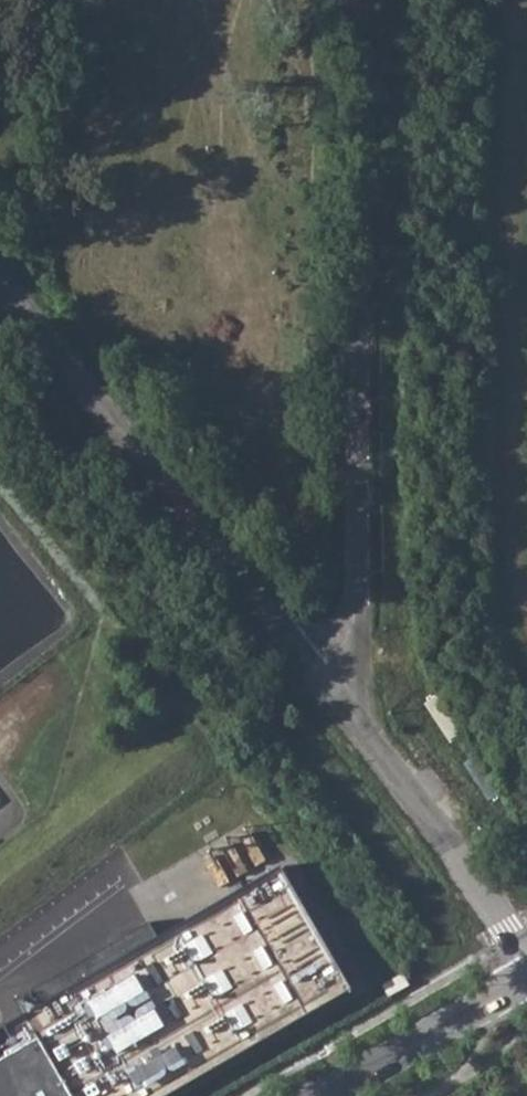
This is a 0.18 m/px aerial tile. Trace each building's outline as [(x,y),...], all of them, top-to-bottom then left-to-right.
[(312,842),(296,854),(310,877),(327,865),(312,842)] [(350,989),(280,867),(157,938),(147,922),(13,999),(22,1015),(0,1028),(14,1052),(0,1060),(0,1095),(165,1095),(350,989)] [(14,1052),(0,1028),(0,1060),(14,1052)]
